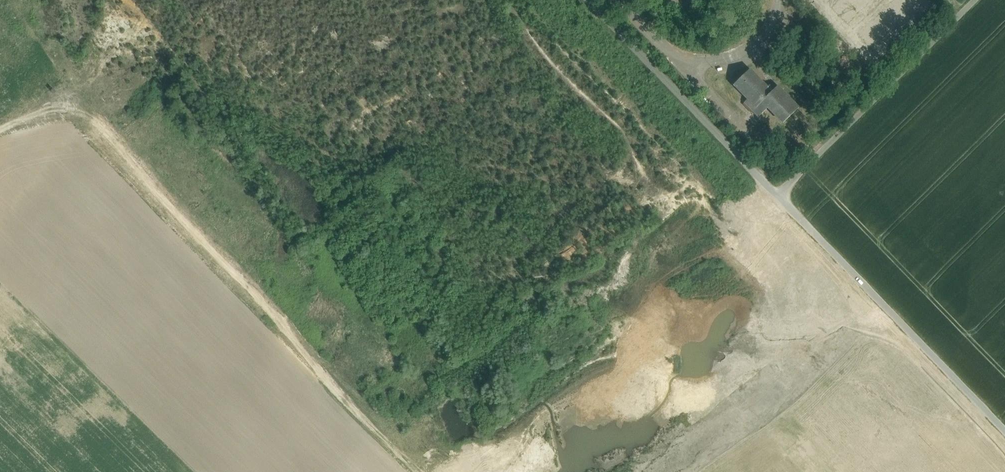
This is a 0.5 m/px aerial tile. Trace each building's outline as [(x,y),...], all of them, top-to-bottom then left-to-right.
[(785,69),(778,75),(781,77),(787,71),(785,69)] [(766,88),(749,70),(734,85),(748,99),(745,102),(759,117),(768,108),(782,124),(798,109),(777,87),(774,90),(769,85),(766,88)]
